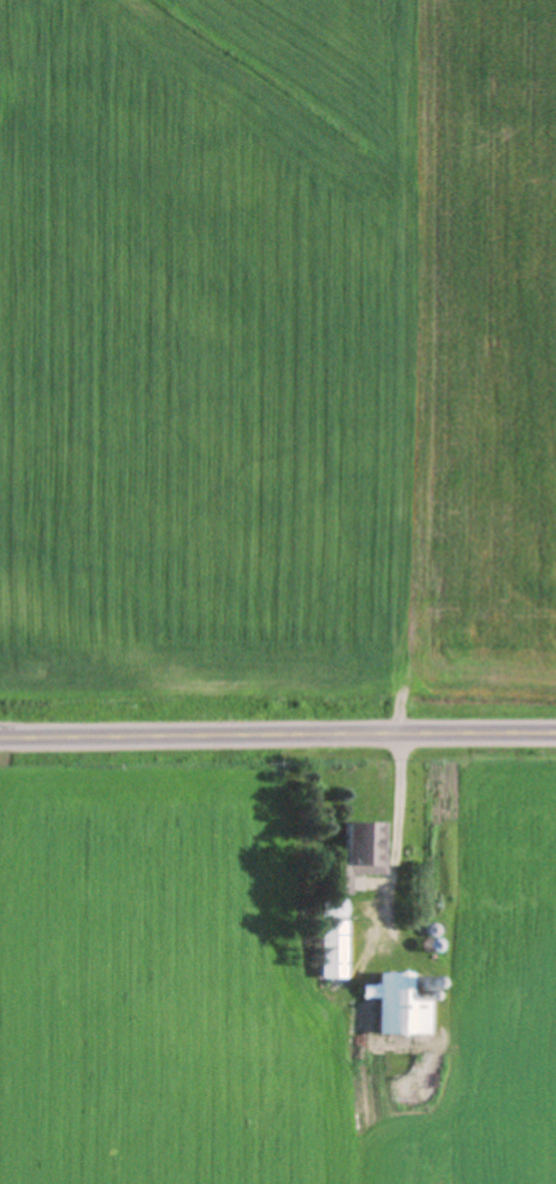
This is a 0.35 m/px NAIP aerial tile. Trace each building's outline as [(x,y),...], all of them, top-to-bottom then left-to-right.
[(382,878),(382,825),(333,825),(333,877),(382,878)] [(316,982),(341,982),(341,924),(316,924),(316,982)] [(426,1036),(425,1003),(405,1003),(405,1036),(426,1036)]
